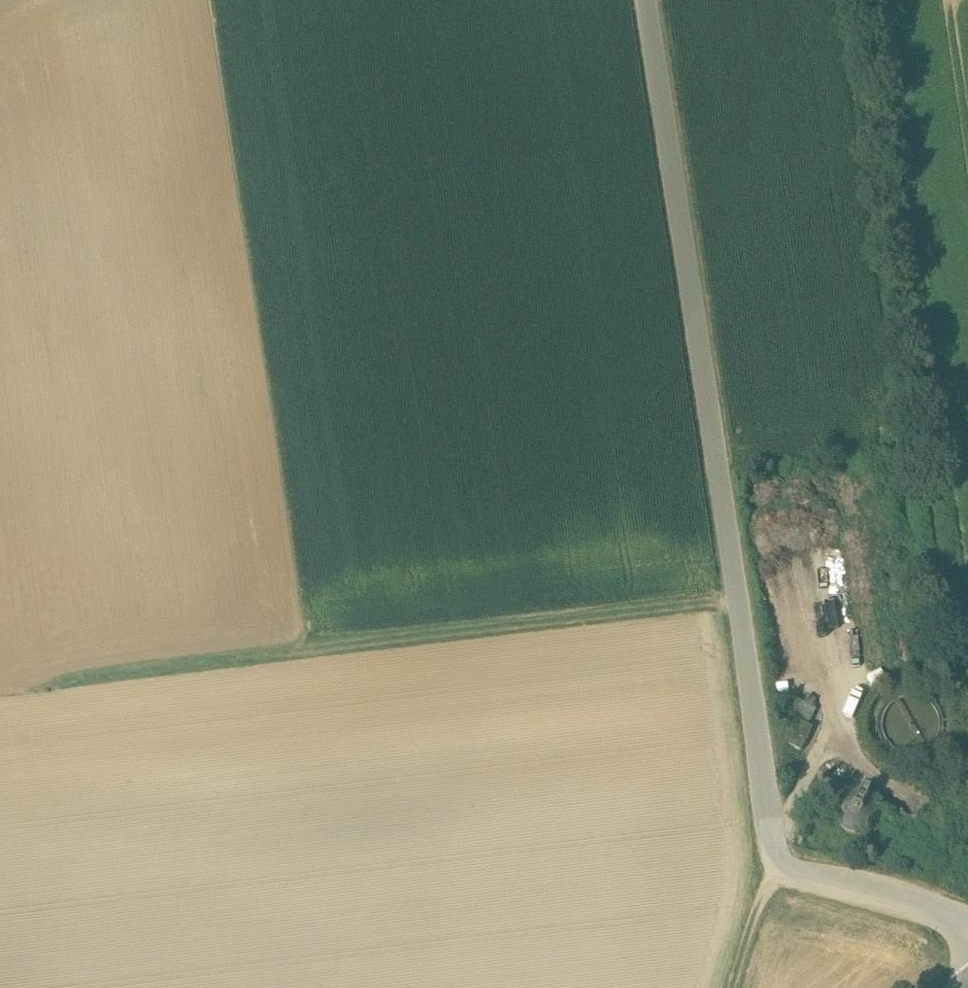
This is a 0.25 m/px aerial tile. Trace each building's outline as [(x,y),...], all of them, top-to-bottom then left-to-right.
[(785,744),(802,752),(816,725),(804,720),(811,706),(793,697),(780,722),(793,728),(785,744)] [(838,824),(843,831),(851,836),(861,837),(870,834),(878,828),(882,818),(882,810),(879,802),(873,795),(865,792),(856,791),(848,794),(841,799),(837,807),(836,815),(838,824)]
